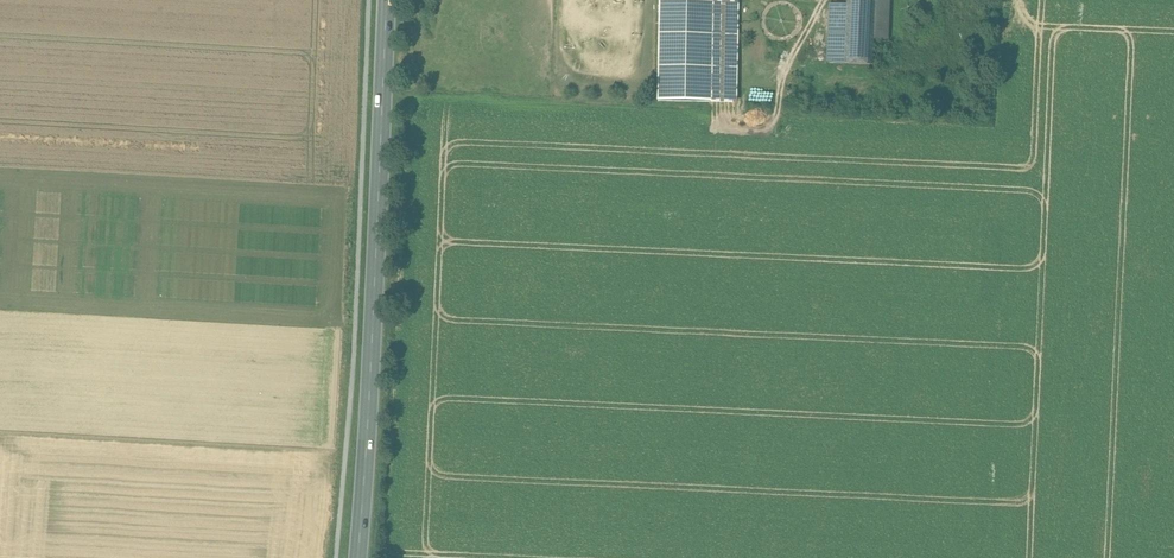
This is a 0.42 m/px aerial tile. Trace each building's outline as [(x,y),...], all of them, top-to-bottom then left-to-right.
[(846,5),(843,63),(873,65),(874,37),(876,0),(846,0),(846,5)] [(874,37),(891,38),(893,0),(876,0),(874,37)] [(736,2),(659,1),(657,101),(734,103),(736,2)] [(846,5),(830,4),(827,63),(843,63),(846,5)]
